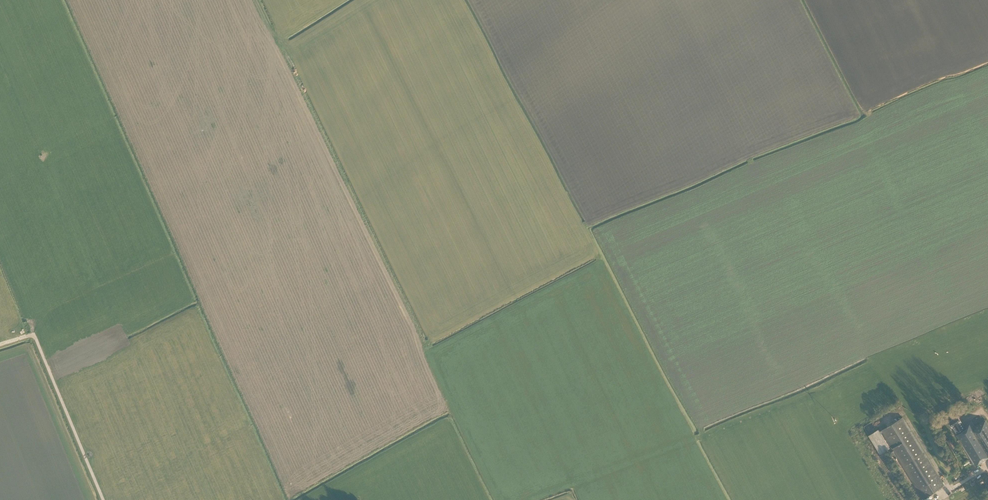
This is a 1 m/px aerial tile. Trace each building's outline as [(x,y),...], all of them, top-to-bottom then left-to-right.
[(984,388),(973,393),(976,399),(987,394),(984,388)] [(956,432),(965,427),(961,421),(958,415),(949,421),(952,427),(953,427),(956,432)] [(882,430),(924,498),(944,485),(902,417),(882,430)] [(956,435),(959,439),(975,465),(987,457),(987,424),(986,420),(975,426),(971,421),(967,424),(969,427),(967,428),(965,429),(956,435)] [(889,447),(878,429),(869,435),(880,453),(889,447)]
